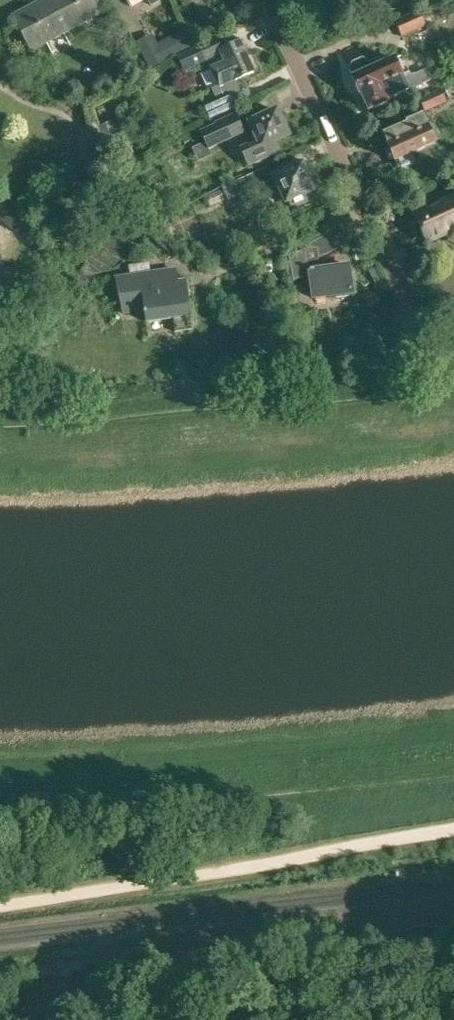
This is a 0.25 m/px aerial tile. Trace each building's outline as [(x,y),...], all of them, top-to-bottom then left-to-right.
[(32,49),(102,12),(96,0),(43,0),(14,16),(32,49)] [(394,21),(401,36),(425,25),(418,10),(394,21)] [(253,71),(256,69),(250,55),(246,57),(239,41),(223,49),(217,37),(178,56),(184,71),(206,61),(210,70),(211,69),(219,86),(214,88),(220,100),(238,92),(233,81),(253,72),(253,71)] [(138,47),(150,68),(163,61),(151,40),(138,47)] [(122,52),(121,62),(132,64),(133,54),(122,52)] [(361,93),(369,111),(388,102),(386,100),(430,80),(425,69),(415,74),(414,73),(411,74),(409,70),(401,74),(393,57),(371,67),(368,60),(361,57),(350,62),(348,69),(359,94),(361,93)] [(418,99),(425,113),(447,101),(441,88),(436,90),(434,86),(420,93),(422,97),(418,99)] [(236,109),(231,96),(205,108),(210,120),(236,109)] [(239,149),(247,167),(278,153),(274,143),(290,136),(277,106),(245,120),(254,142),(239,149)] [(199,133),(207,150),(244,133),(235,114),(213,124),(214,126),(199,133)] [(396,161),(399,169),(411,164),(407,155),(435,143),(434,141),(440,139),(433,124),(427,127),(422,115),(407,122),(407,124),(384,134),(389,143),(387,144),(384,150),(388,159),(395,162),(396,161)] [(98,127),(104,148),(122,143),(114,121),(98,127)] [(300,164),(274,176),(278,185),(274,187),(281,203),(287,201),(291,209),(307,201),(303,193),(312,189),(300,164)] [(221,184),(229,201),(241,195),(240,193),(273,178),(267,166),(235,181),(234,179),(221,184)] [(439,201),(440,203),(414,215),(419,226),(417,229),(420,235),(423,236),(425,241),(446,232),(450,241),(453,243),(453,194),(439,201)] [(7,206),(0,214),(0,219),(5,223),(14,213),(7,206)] [(21,219),(14,213),(5,223),(12,229),(21,219)] [(155,240),(169,251),(175,244),(161,232),(155,240)] [(334,298),(348,296),(347,293),(352,293),(348,265),(320,269),(318,258),(336,249),(329,233),(302,246),(303,251),(288,253),(293,279),(310,277),(313,298),(334,295),(334,298)] [(217,244),(206,250),(210,257),(221,252),(217,244)] [(190,330),(184,280),(171,281),(170,273),(164,274),(163,270),(116,276),(123,313),(144,310),(145,321),(172,318),(173,332),(190,330)] [(267,354),(269,368),(283,366),(281,352),(267,354)]
